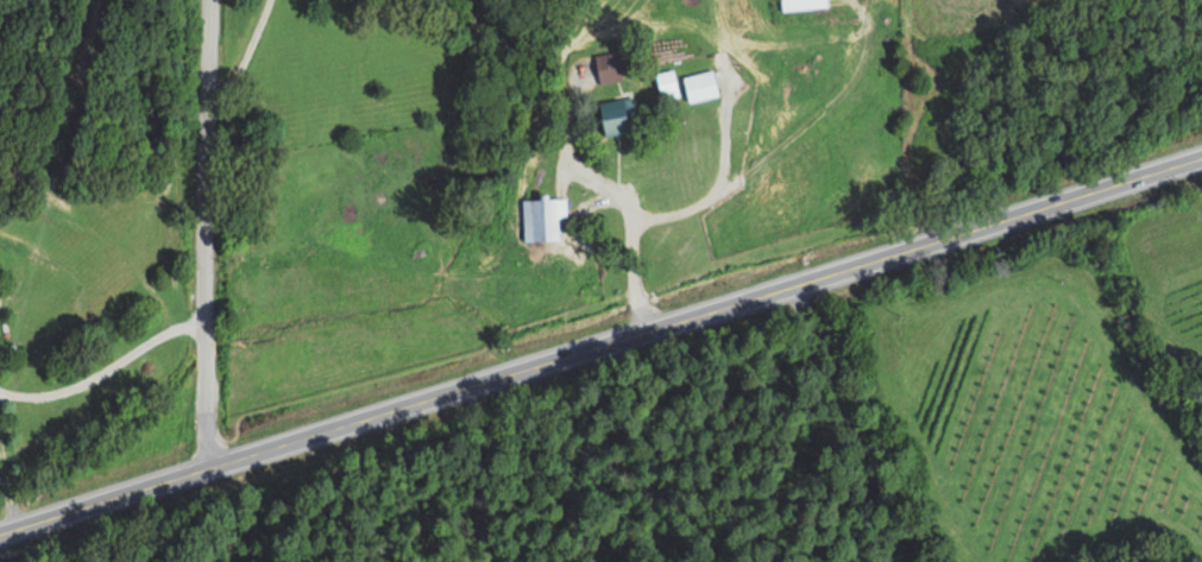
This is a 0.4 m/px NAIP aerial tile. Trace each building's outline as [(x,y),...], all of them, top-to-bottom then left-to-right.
[(826,0),(779,0),(780,12),(827,7),(826,0)] [(621,80),(616,51),(593,55),(598,83),(621,80)] [(678,97),(673,70),(654,74),(659,101),(678,97)] [(717,97),(712,71),(682,77),(687,103),(717,97)] [(628,120),(635,119),(631,97),(597,104),(603,136),(630,131),(628,120)] [(565,217),(565,197),(522,198),(523,240),(557,240),(557,218),(565,217)]
